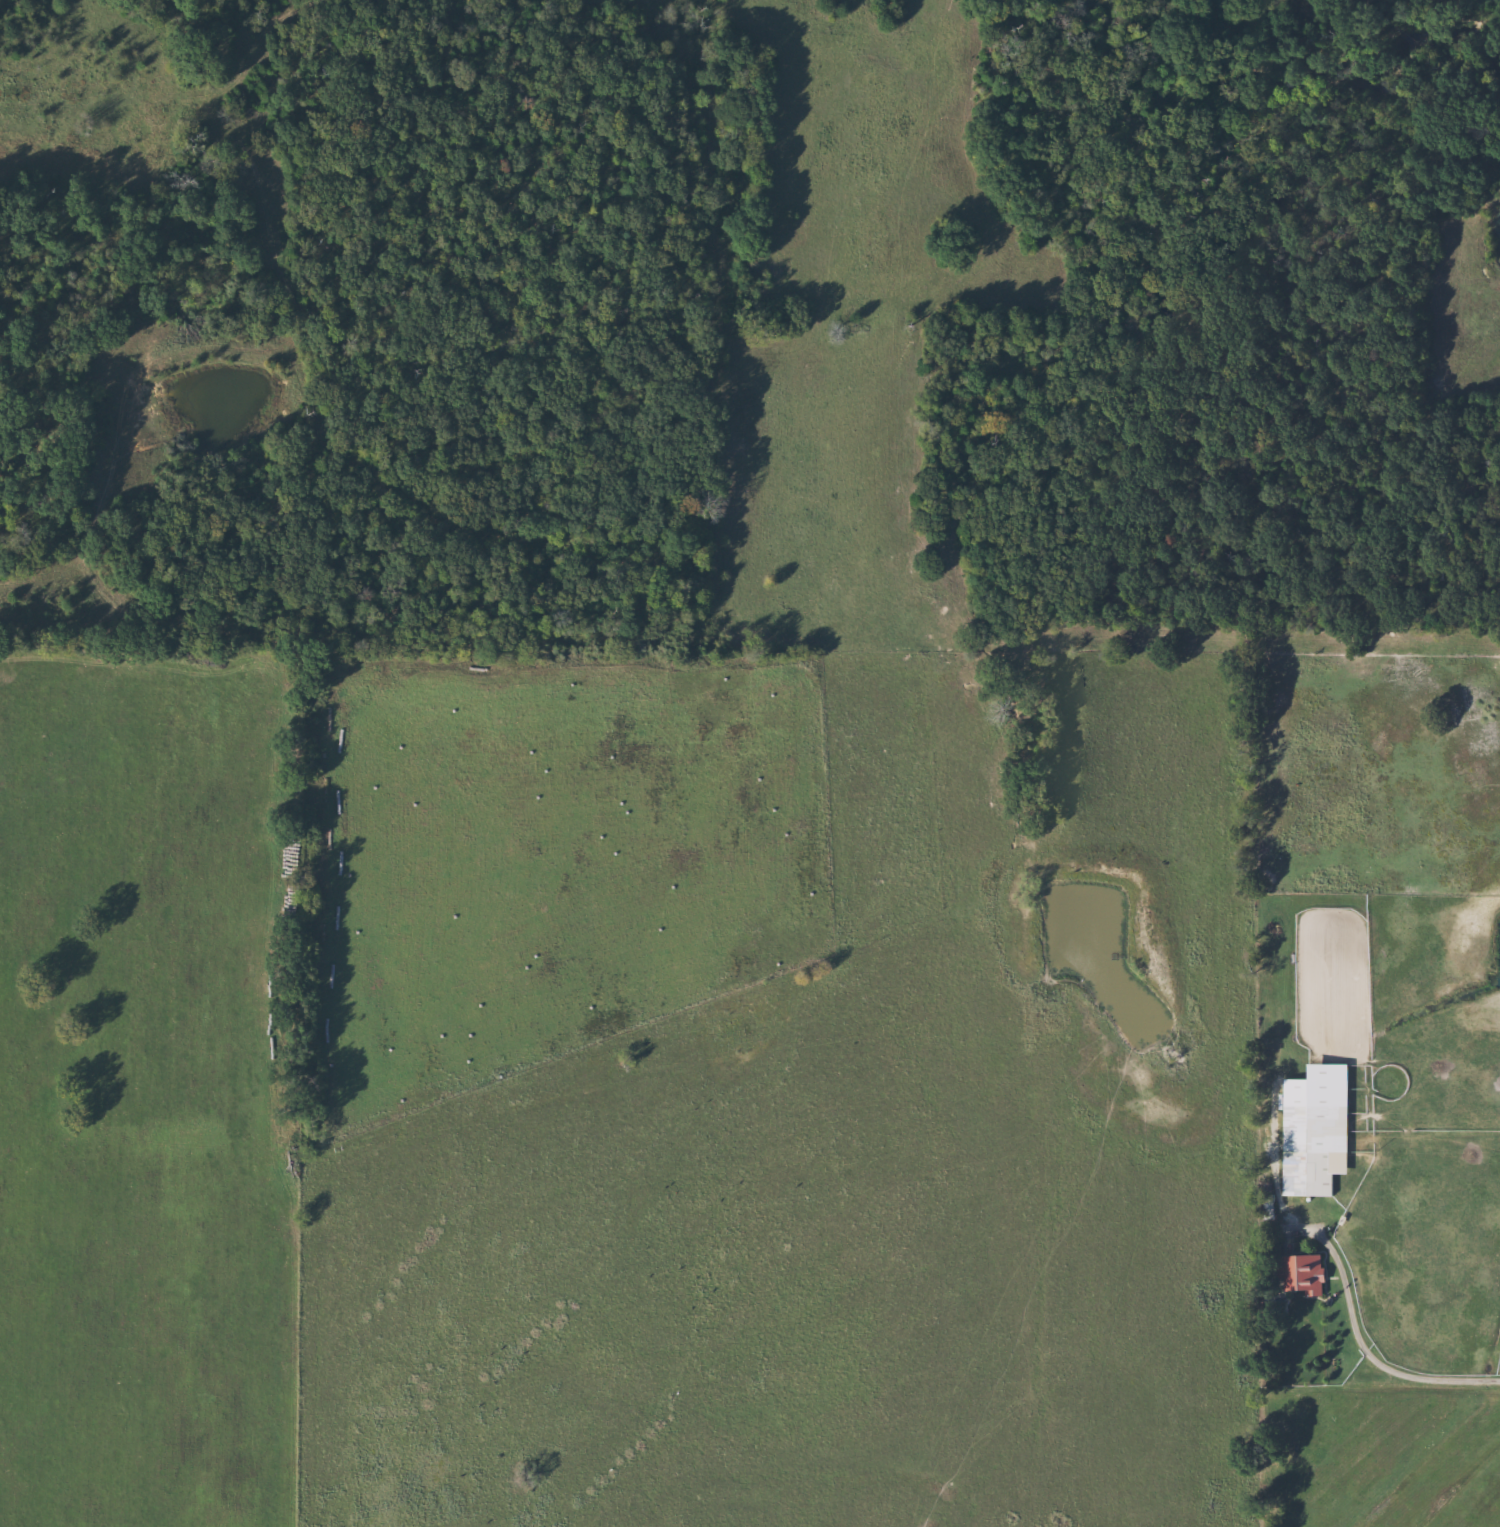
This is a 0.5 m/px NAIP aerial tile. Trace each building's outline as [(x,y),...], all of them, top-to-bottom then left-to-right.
[(1328,1196),(1278,1195),(1278,1105),(1343,1106),(1343,1152),(1329,1152),(1328,1196)] [(1275,1255),(1318,1254),(1319,1295),(1307,1296),(1306,1290),(1276,1291),(1275,1255)]
